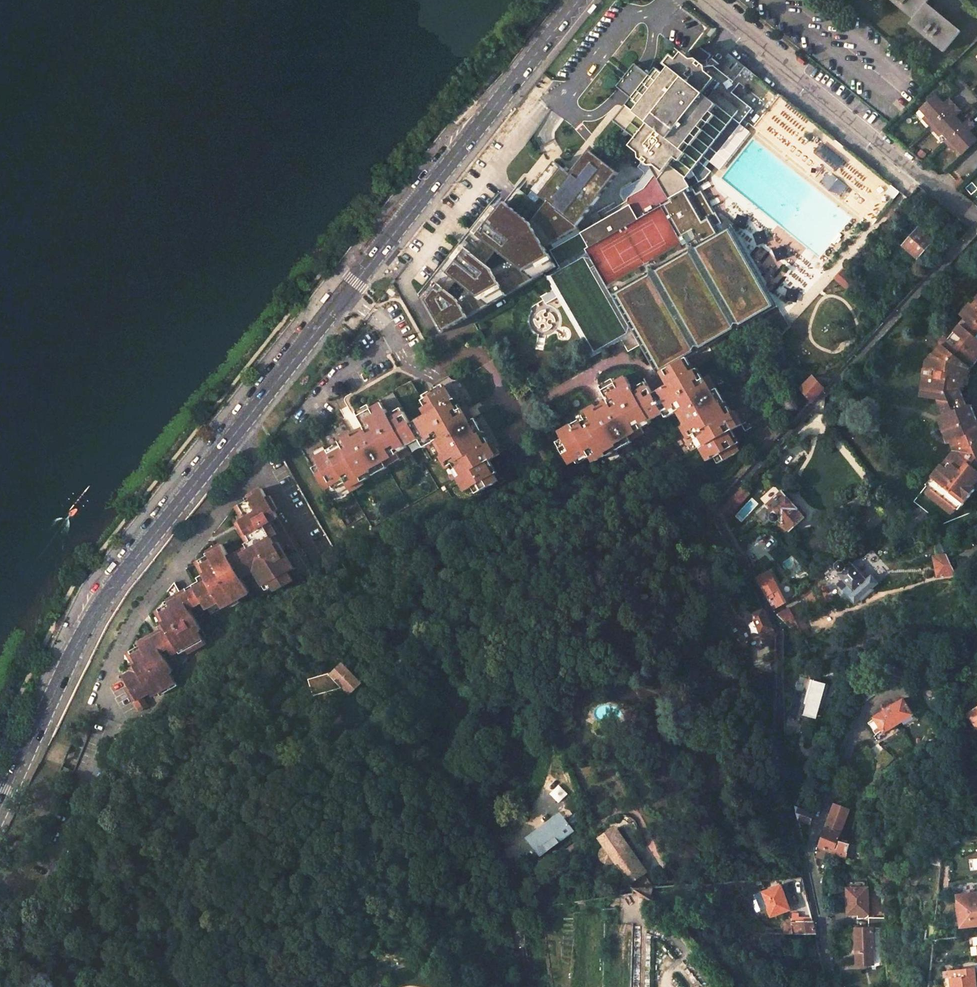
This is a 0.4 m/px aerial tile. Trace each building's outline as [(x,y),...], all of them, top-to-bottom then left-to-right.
[(911,20),(907,25),(942,53),(960,31),(939,15),(925,3),(928,0),(887,0),(911,20)] [(693,174),(717,144),(734,123),(738,126),(751,110),(730,93),(736,85),(716,68),(702,69),(686,56),(668,77),(658,68),(652,76),(644,85),(634,98),(615,120),(637,138),(631,145),(639,152),(639,158),(649,166),(668,200),(689,188),(686,182),(693,174)] [(636,63),(618,85),(625,91),(634,98),(644,85),(652,76),(643,69),(636,63)] [(942,103),(934,94),(920,108),(925,114),(922,117),(930,126),(953,104),(947,98),(942,103)] [(959,111),(953,104),(930,126),(938,135),(941,132),(947,138),(962,124),(954,116),(959,111)] [(751,110),(738,126),(741,129),(754,113),(751,110)] [(967,119),(962,124),(947,138),(944,141),(953,150),(956,148),(962,154),(976,140),(969,132),(974,127),(967,119)] [(724,150),(741,129),(738,126),(734,123),(717,144),(724,150)] [(716,160),(724,150),(717,144),(693,174),(695,176),(700,172),(704,180),(716,166),(710,161),(713,158),(716,160)] [(577,226),(600,198),(599,197),(618,173),(589,150),(571,174),(567,172),(563,169),(555,162),(527,196),(516,187),(498,210),(490,203),(469,229),(479,237),(468,250),(459,243),(418,294),(440,333),(543,274),(537,264),(550,256),(545,247),(579,228),(577,226)] [(688,357),(777,306),(731,227),(725,229),(701,190),(694,193),(690,187),(689,188),(668,200),(649,166),(642,160),(637,166),(643,172),(645,175),(643,180),(626,190),(624,195),(631,206),(582,234),(552,251),(561,268),(547,276),(592,356),(633,333),(656,375),(661,372),(665,370),(684,359),(688,357)] [(954,189),(963,182),(959,177),(954,181),(954,189)] [(468,250),(479,237),(469,229),(459,243),(468,250)] [(933,240),(918,229),(903,247),(918,259),(933,240)] [(834,277),(850,291),(857,284),(841,269),(834,277)] [(975,299),(976,300),(972,305),(970,303),(960,316),(964,320),(948,339),(945,336),(940,343),(942,344),(934,355),(933,354),(926,362),(924,368),(925,369),(923,377),(924,377),(920,397),(938,400),(944,415),(938,417),(948,443),(951,442),(955,451),(942,465),(943,465),(926,485),(932,489),(927,495),(951,514),(956,508),(957,510),(974,489),(976,491),(976,414),(970,405),(966,406),(958,389),(963,387),(967,380),(964,380),(969,369),(976,359),(976,338),(975,337),(976,334),(976,297),(975,299)] [(684,360),(691,373),(696,370),(688,357),(684,359),(684,360)] [(640,425),(651,419),(652,420),(664,413),(665,415),(676,408),(678,412),(686,424),(682,427),(690,439),(692,437),(699,433),(707,445),(701,449),(708,461),(714,458),(721,454),(725,460),(740,451),(736,445),(729,432),(733,429),(743,423),(736,412),(732,414),(728,416),(721,404),(720,404),(713,392),(719,389),(711,376),(705,379),(702,381),(696,370),(691,373),(684,360),(684,359),(665,370),(665,371),(669,378),(666,380),(669,386),(660,391),(661,394),(655,398),(653,395),(648,387),(636,394),(633,390),(630,384),(625,386),(622,380),(614,384),(606,389),(612,400),(607,403),(595,409),(593,405),(581,412),(584,416),(587,422),(575,430),(572,426),(559,433),(563,441),(566,446),(559,450),(568,465),(575,462),(588,454),(590,458),(593,463),(606,456),(604,453),(616,446),(615,445),(628,437),(630,441),(644,433),(642,428),(640,425)] [(705,379),(699,369),(696,370),(702,381),(705,379)] [(806,383),(794,369),(789,376),(800,390),(806,383)] [(823,388),(812,377),(806,383),(800,390),(810,400),(811,402),(823,388)] [(608,382),(598,388),(607,403),(612,400),(606,389),(614,384),(613,381),(612,380),(608,382)] [(646,383),(633,390),(636,394),(648,387),(646,383)] [(443,389),(423,399),(425,403),(445,392),(443,389)] [(726,402),(719,389),(713,392),(720,404),(721,404),(726,402)] [(386,470),(399,463),(396,458),(395,454),(406,448),(407,449),(419,443),(421,446),(433,440),(435,445),(442,458),(438,460),(444,472),(448,470),(455,466),(461,478),(456,481),(464,495),(470,492),(477,488),(480,494),(496,486),(491,478),(484,464),(487,463),(496,457),(490,446),(488,448),(483,450),(477,438),(475,438),(469,426),(472,424),(465,411),(460,414),(457,415),(452,405),(445,392),(425,403),(423,403),(427,409),(424,411),(426,416),(416,421),(418,424),(411,427),(409,425),(404,414),(391,422),(389,418),(386,412),(382,414),(378,408),(371,411),(362,416),(368,427),(363,430),(350,437),(348,433),(338,439),(340,444),(344,450),(331,457),(328,452),(315,459),(319,466),(322,472),(315,476),(323,491),(331,488),(343,481),(345,484),(350,494),(364,487),(362,484),(360,480),(372,474),(371,472),(384,465),(386,470)] [(721,404),(728,416),(732,414),(726,402),(721,404)] [(452,405),(457,415),(460,414),(454,403),(452,405)] [(369,407),(356,415),(363,430),(368,427),(362,416),(371,411),(369,407)] [(667,418),(678,412),(676,408),(665,415),(667,418)] [(402,411),(389,418),(391,422),(404,414),(402,411)] [(578,422),(572,426),(575,430),(587,422),(584,416),(577,420),(578,422)] [(642,428),(653,422),(652,420),(651,419),(640,425),(642,428)] [(481,435),(474,423),(472,424),(469,426),(475,438),(477,438),(481,435)] [(740,442),(733,429),(729,432),(736,445),(740,442)] [(692,437),(696,443),(697,442),(701,449),(707,445),(699,433),(692,437)] [(477,438),(483,450),(488,448),(484,442),(481,435),(477,438)] [(619,451),(632,443),(630,441),(628,437),(615,445),(616,446),(619,451)] [(423,451),(435,445),(433,440),(421,446),(423,451)] [(566,446),(563,441),(556,445),(559,450),(566,446)] [(340,444),(333,448),(333,449),(328,452),(331,457),(344,450),(340,444)] [(607,458),(619,451),(616,446),(604,453),(606,456),(607,458)] [(396,458),(408,452),(407,449),(406,448),(395,454),(396,458)] [(577,465),(590,458),(588,454),(575,462),(577,465)] [(721,454),(714,458),(718,464),(725,460),(721,454)] [(494,476),(487,463),(484,464),(491,478),(494,476)] [(362,484),(387,472),(386,470),(384,465),(371,472),(372,474),(360,480),(362,484)] [(319,466),(312,470),(315,476),(322,472),(319,466)] [(461,478),(455,466),(448,470),(452,477),(453,476),(456,481),(461,478)] [(343,481),(331,488),(332,491),(345,484),(343,481)] [(742,486),(719,511),(724,520),(749,493),(742,486)] [(474,498),(480,494),(477,488),(470,492),(474,498)] [(234,598),(246,592),(237,577),(250,569),(259,585),(267,581),(269,586),(272,591),(305,573),(269,505),(272,504),(268,496),(265,497),(260,489),(253,493),(255,496),(238,505),(245,517),(241,519),(237,521),(251,547),(231,558),(229,554),(226,556),(220,543),(213,547),(214,551),(204,557),(198,559),(205,572),(202,574),(205,581),(178,595),(177,592),(170,596),(171,599),(160,605),(155,608),(162,621),(158,623),(162,630),(149,636),(148,633),(139,638),(141,641),(130,647),(124,649),(131,662),(128,664),(132,671),(119,678),(122,685),(126,692),(123,694),(132,710),(139,706),(134,696),(142,692),(144,694),(151,691),(169,682),(164,672),(167,670),(156,651),(163,647),(167,654),(173,650),(175,653),(198,641),(199,636),(185,609),(199,601),(205,613),(226,602),(234,598)] [(766,506),(757,517),(767,526),(774,520),(776,521),(777,521),(780,518),(791,529),(806,516),(782,492),(766,506)] [(234,507),(241,519),(245,517),(238,505),(234,507)] [(244,543),(242,544),(244,546),(229,554),(231,558),(251,547),(237,521),(234,523),(244,543)] [(213,547),(202,553),(204,557),(214,551),(213,547)] [(940,556),(933,557),(937,577),(955,574),(947,557),(946,555),(943,550),(937,551),(940,556)] [(195,561),(202,574),(205,572),(198,559),(195,561)] [(840,572),(838,574),(842,579),(837,584),(842,589),(847,585),(853,591),(866,580),(851,563),(846,566),(843,561),(841,561),(835,565),(835,568),(840,572)] [(770,571),(757,578),(774,609),(786,603),(785,600),(770,571)] [(178,595),(205,581),(202,574),(195,577),(197,581),(177,592),(178,595)] [(866,580),(853,591),(847,595),(854,604),(860,599),(862,601),(874,590),(872,588),(878,583),(871,575),(866,580)] [(261,589),(269,586),(267,581),(259,585),(261,589)] [(160,605),(171,599),(170,596),(158,601),(160,605)] [(796,603),(789,607),(797,623),(806,620),(796,603)] [(789,607),(776,614),(786,624),(788,626),(797,623),(789,607)] [(151,610),(158,623),(162,621),(155,608),(151,610)] [(763,609),(752,614),(760,633),(759,634),(761,638),(769,635),(770,637),(776,634),(772,627),(763,609)] [(149,636),(162,630),(158,623),(152,626),(154,630),(148,633),(149,636)] [(130,647),(141,641),(139,638),(128,643),(130,647)] [(183,654),(200,645),(198,641),(181,650),(183,654)] [(121,651),(128,664),(131,662),(124,649),(121,651)] [(125,670),(117,675),(119,678),(132,671),(128,664),(124,666),(125,670)] [(337,667),(328,676),(343,692),(354,686),(337,667)] [(829,685),(811,679),(804,703),(822,708),(829,685)] [(152,694),(170,685),(169,682),(151,691),(152,694)] [(903,698),(873,717),(875,719),(883,733),(884,732),(895,725),(913,714),(903,698)] [(968,714),(976,728),(976,708),(968,714)] [(875,719),(868,723),(873,730),(871,732),(875,738),(883,733),(875,719)] [(895,725),(884,732),(887,737),(898,730),(895,725)] [(766,741),(761,748),(769,754),(774,753),(774,745),(766,741)] [(885,751),(881,755),(889,762),(893,758),(885,751)] [(881,755),(876,759),(885,767),(889,762),(881,755)] [(835,804),(819,846),(834,853),(850,859),(855,845),(845,842),(840,840),(842,835),(840,835),(845,823),(844,822),(848,809),(835,804)] [(813,814),(795,807),(797,819),(800,820),(810,823),(813,814)] [(572,832),(562,819),(532,841),(541,854),(572,832)] [(615,831),(600,840),(604,846),(614,861),(628,882),(642,873),(643,872),(615,831)] [(956,836),(944,847),(948,851),(960,843),(956,836)] [(614,861),(604,846),(602,848),(600,851),(599,853),(600,857),(601,859),(603,861),(606,863),(609,863),(612,863),(614,861)] [(819,846),(817,853),(818,857),(829,862),(834,853),(819,846)] [(930,867),(940,868),(944,858),(931,857),(930,867)] [(642,873),(628,882),(634,890),(651,886),(642,873)] [(898,881),(886,875),(882,881),(891,890),(892,887),(898,881)] [(781,885),(759,893),(768,917),(789,910),(784,894),(781,885)] [(651,886),(634,890),(649,900),(653,886),(651,886)] [(867,888),(846,888),(846,898),(847,898),(847,914),(857,914),(857,919),(865,918),(867,917),(867,888)] [(957,895),(961,927),(976,925),(976,893),(957,895)] [(791,923),(783,923),(784,935),(815,935),(813,923),(800,922),(800,919),(791,919),(791,923)] [(871,927),(855,927),(848,983),(864,985),(866,972),(869,953),(871,927)] [(881,927),(871,927),(869,953),(877,954),(881,927)] [(543,939),(550,986),(553,986),(546,938),(543,939)] [(952,986),(976,986),(974,969),(951,971),(952,986)]
